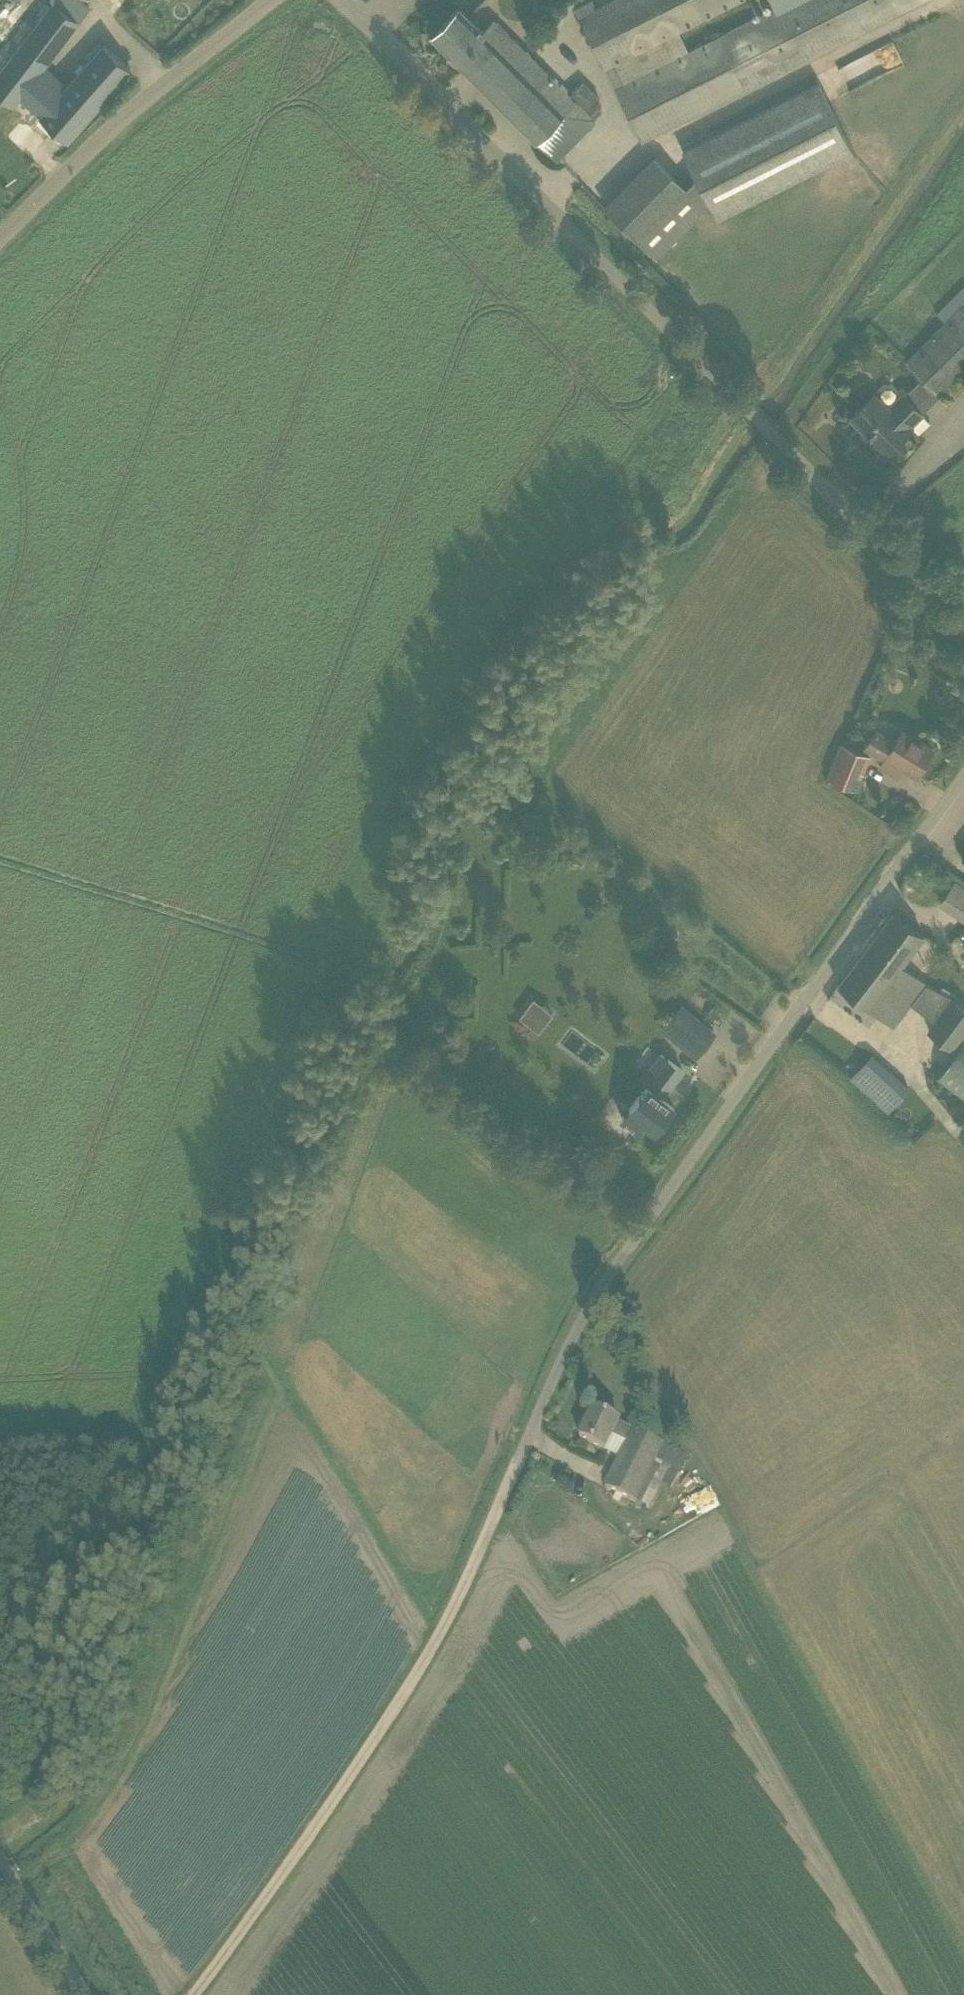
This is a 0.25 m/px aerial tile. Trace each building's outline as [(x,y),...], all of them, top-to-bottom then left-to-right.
[(59,145),(66,137),(68,139),(131,68),(104,44),(67,85),(44,65),(89,6),(81,0),(38,0),(0,49),(0,92),(59,145)] [(737,0),(612,0),(595,9),(591,0),(585,3),(575,8),(605,67),(679,29),(737,0)] [(773,6),(689,50),(679,29),(605,67),(606,68),(642,140),(899,10),(913,3),(919,0),(782,0),(783,2),(773,7),(773,6)] [(536,138),(556,158),(595,119),(586,110),(599,98),(582,81),(570,94),(529,52),(494,17),(483,29),(459,5),(431,34),(431,35),(432,36),(534,137),(535,139),(536,138)] [(697,177),(708,199),(719,217),(853,149),(818,80),(683,148),(697,177)] [(921,378),(940,396),(963,372),(963,303),(906,361),(905,362),(921,378)] [(922,412),(904,394),(904,393),(889,408),(874,393),(851,415),(871,435),(868,438),(884,454),(885,453),(912,427),(910,424),(922,412)] [(880,765),(897,776),(903,765),(916,774),(933,747),(903,728),(895,740),(876,729),(867,745),(885,757),(880,765)] [(870,755),(842,744),(828,776),(857,787),(870,755)] [(953,878),(941,904),(963,915),(963,884),(953,878)] [(891,912),(865,947),(897,970),(902,964),(924,934),(892,911),(891,912)] [(956,930),(963,941),(963,924),(956,930)] [(926,982),(902,964),(897,970),(865,947),(840,981),(839,981),(838,982),(880,1013),(894,1024),(926,982)] [(927,1029),(953,1049),(963,1034),(963,1006),(951,996),(927,1029)] [(551,1012),(533,998),(519,1015),(538,1029),(551,1012)] [(696,1056),(715,1032),(682,1005),(663,1029),(696,1056)] [(962,1042),(935,1078),(963,1100),(963,1044),(962,1042)] [(876,1050),(851,1074),(888,1111),(912,1088),(876,1050)] [(671,1084),(683,1069),(662,1053),(642,1078),(648,1083),(622,1116),(637,1127),(644,1118),(657,1127),(675,1103),(674,1102),(678,1096),(677,1088),(671,1084)] [(619,1424),(594,1411),(580,1440),(605,1452),(613,1437),(628,1445),(606,1489),(635,1503),(649,1511),(670,1469),(668,1468),(675,1455),(662,1448),(663,1446),(634,1431),(634,1432),(619,1424)]
